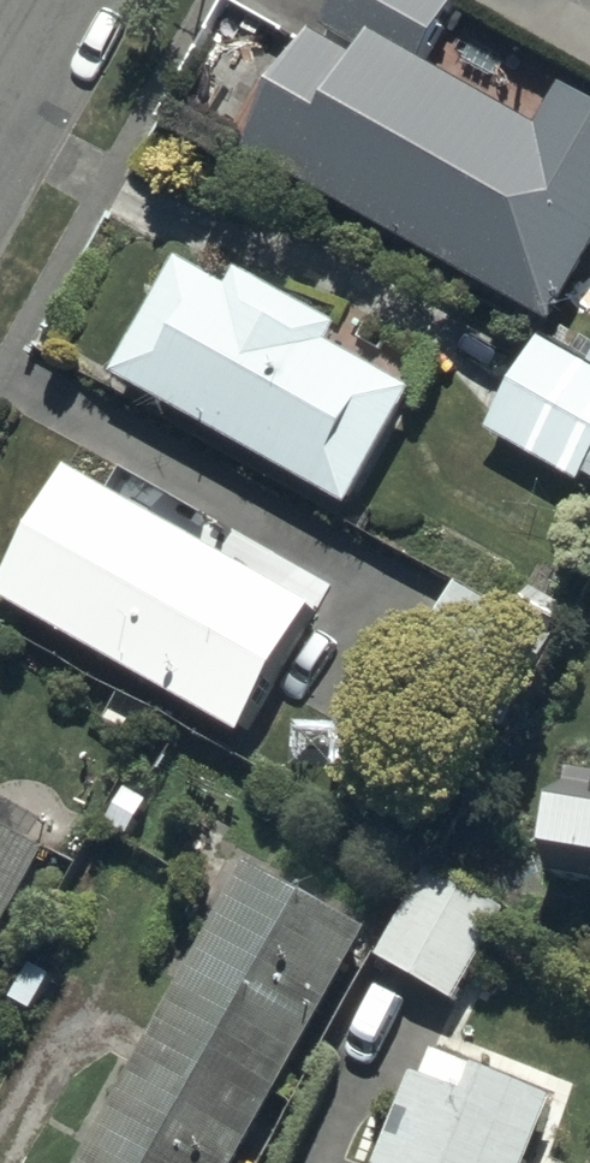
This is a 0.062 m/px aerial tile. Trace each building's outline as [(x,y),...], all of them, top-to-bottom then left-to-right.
[(320,17),(410,69),(449,0),(329,0),(320,17)] [(308,30),(241,148),(546,319),(589,240),(589,99),(553,79),(515,146),(308,30)] [(137,380),(365,509),(430,396),(344,347),(351,335),(250,278),(243,290),(201,266),(137,380)] [(489,427),(563,467),(589,418),(589,364),(539,336),(489,427)] [(325,614),(82,479),(13,603),(256,737),(325,614)] [(48,853),(0,826),(0,938),(48,853)] [(260,877),(100,1162),(247,1162),(372,939),(260,877)] [(450,877),(400,967),(474,1008),(524,917),(450,877)] [(575,1100),(503,1070),(490,1102),(437,1080),(402,1162),(548,1162),(575,1100)]
